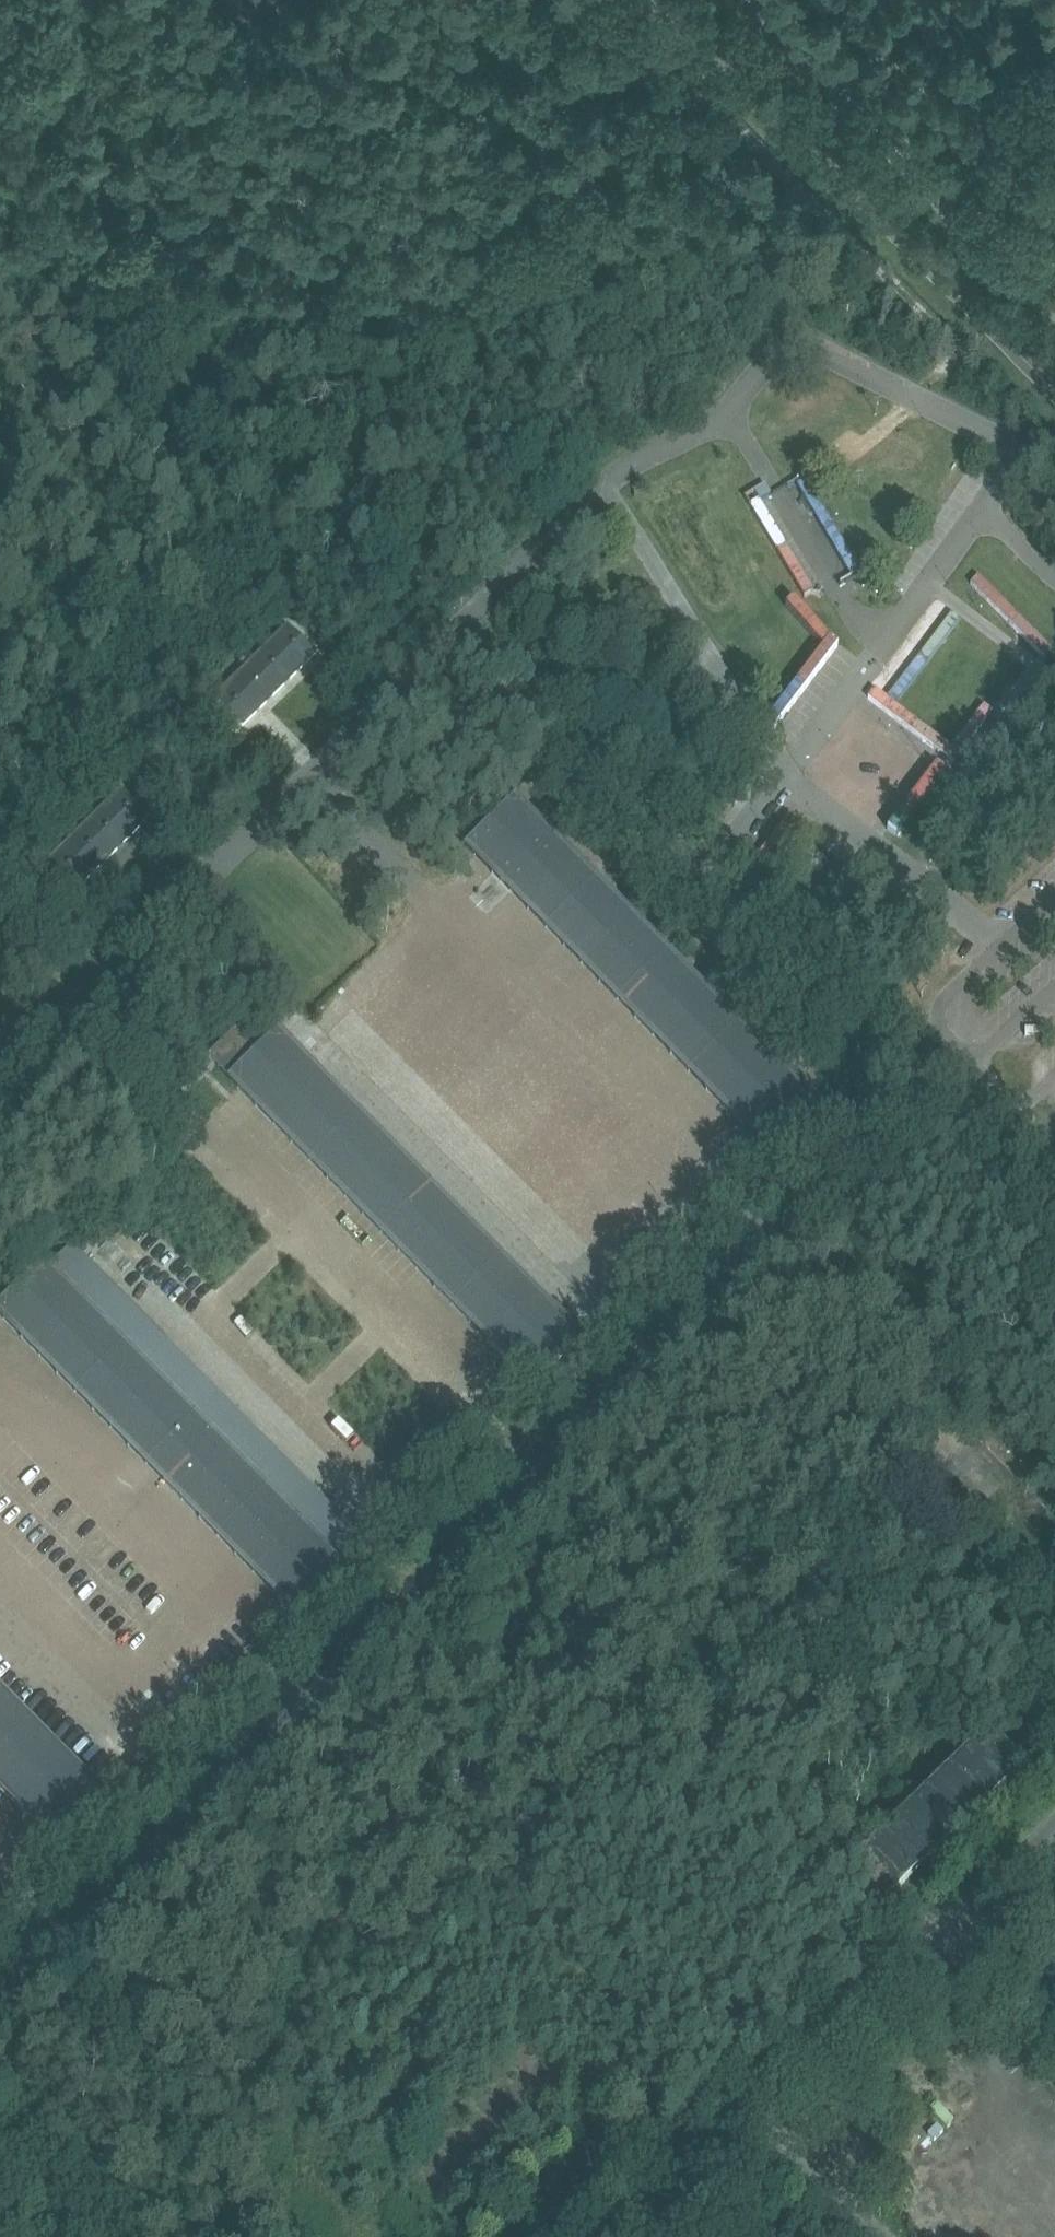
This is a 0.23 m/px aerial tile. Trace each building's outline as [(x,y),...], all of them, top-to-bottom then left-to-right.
[(1042,662),(1052,652),(976,577),(966,587),(1042,662)] [(764,715),(777,725),(838,642),(787,604),(780,613),(818,641),(764,715)] [(288,627),(213,701),(242,730),(316,657),(288,627)] [(891,834),(946,775),(937,767),(883,826),(891,834)] [(137,835),(150,822),(121,792),(47,864),(77,894),(91,880),(137,835)] [(516,799),(469,845),(773,1153),(820,1107),(516,799)] [(279,1033),(259,1054),(235,1031),(209,1057),(232,1081),(230,1083),(524,1381),(534,1391),(583,1342),(574,1332),(286,1040),(279,1033)] [(71,1247),(46,1270),(338,1566),(362,1542),(71,1247)] [(116,1288),(124,1279),(107,1263),(99,1272),(116,1288)] [(0,1311),(0,1322),(289,1614),(299,1624),(348,1576),(338,1566),(46,1270),(44,1268),(0,1311)] [(46,1844),(61,1858),(108,1812),(94,1798),(0,1701),(0,1796),(46,1844)] [(1023,1771),(988,1735),(846,1876),(881,1912),(1023,1771)]
